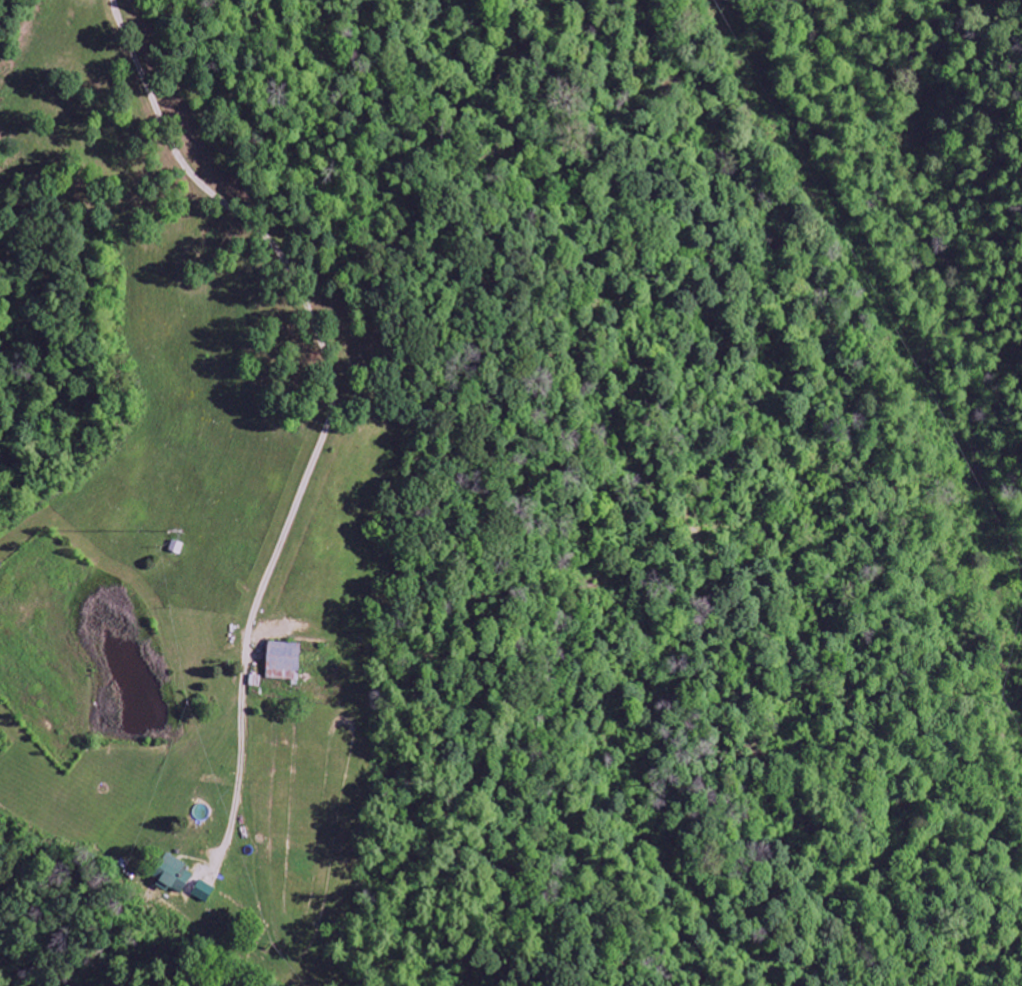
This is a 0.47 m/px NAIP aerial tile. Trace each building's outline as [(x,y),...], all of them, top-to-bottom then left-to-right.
[(299,674),(300,644),(269,643),(268,673),(299,674)] [(187,866),(171,856),(154,882),(169,891),(172,888),(182,895),(193,877),(185,871),(187,866)]
